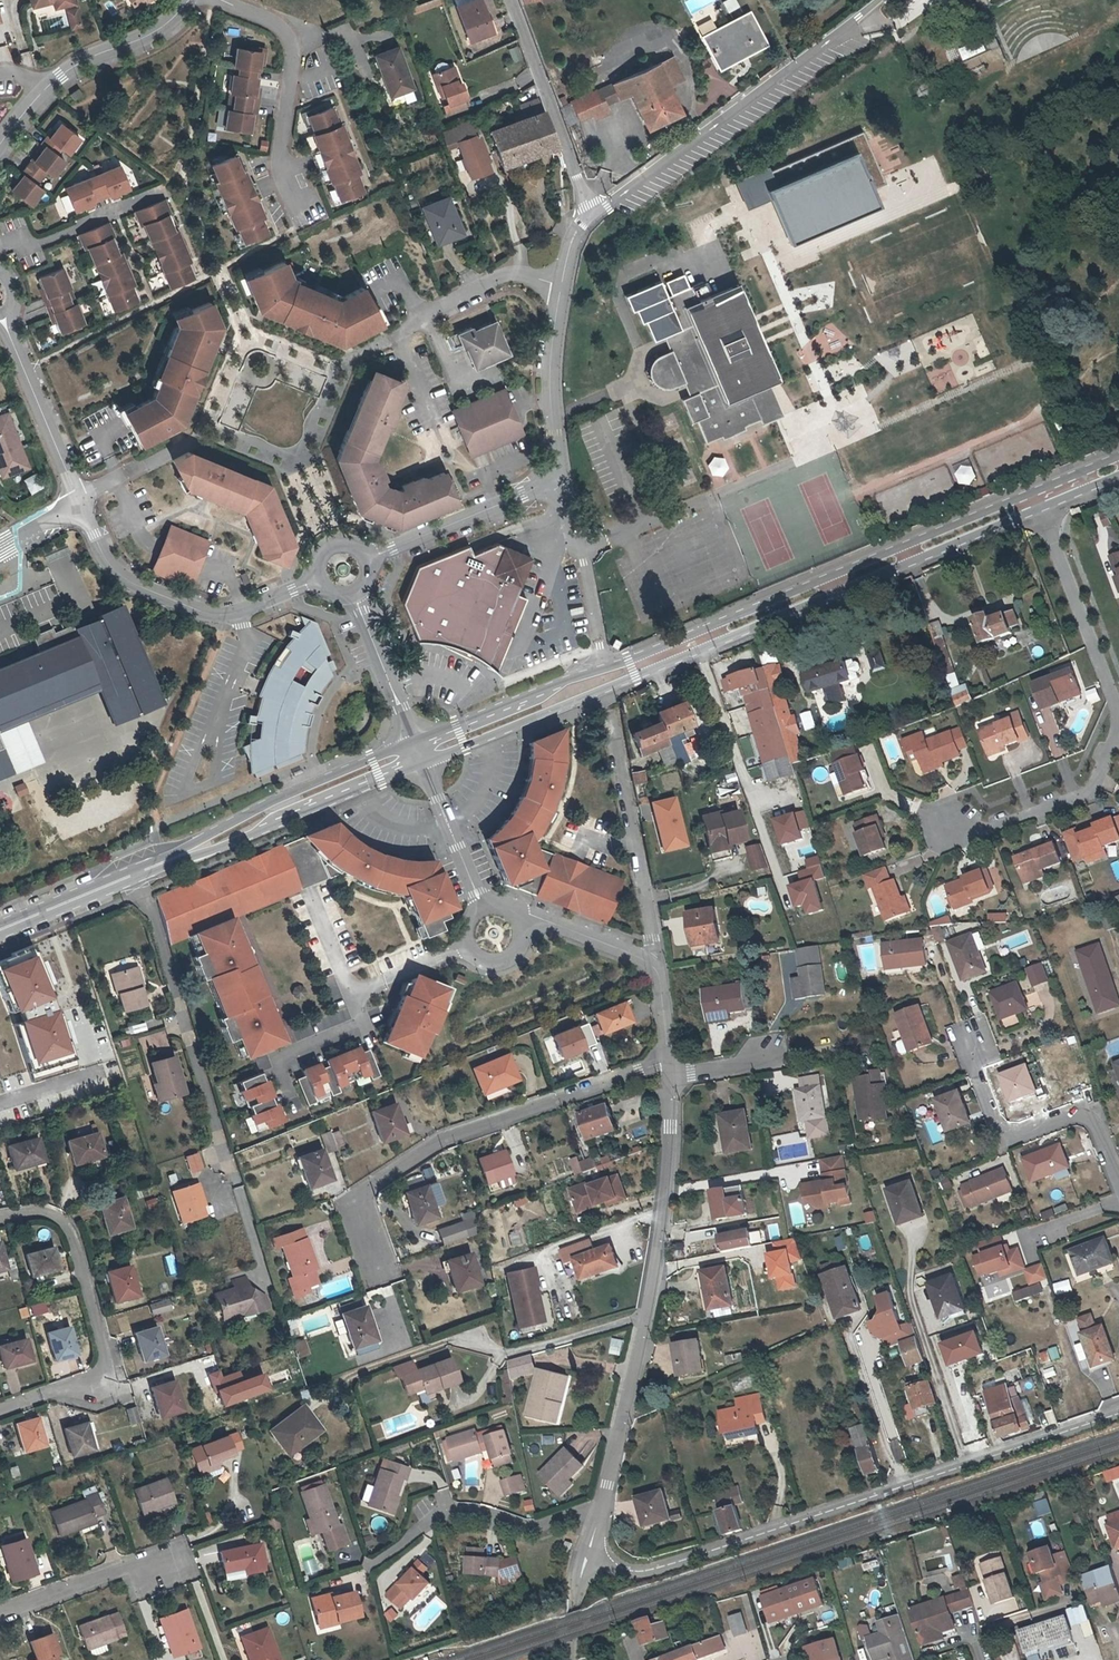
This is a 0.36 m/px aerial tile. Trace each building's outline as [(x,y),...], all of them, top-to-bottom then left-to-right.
[(52,2),(54,8),(75,3),(74,0),(52,0),(52,2)] [(136,8),(147,0),(130,0),(136,8)] [(432,0),(428,0),(412,6),(413,12),(434,5),(432,0)] [(480,0),(466,0),(455,4),(469,38),(492,29),(480,0)] [(740,6),(737,0),(723,0),(722,0),(728,12),(740,6)] [(67,10),(71,28),(81,25),(76,8),(67,10)] [(743,49),(745,54),(761,45),(751,27),(756,25),(749,13),(704,37),(717,63),(743,49)] [(765,43),(756,25),(751,27),(761,45),(765,43)] [(262,51),(260,63),(264,64),(266,48),(251,45),(250,49),(262,51)] [(413,86),(399,45),(377,53),(391,94),(413,86)] [(517,45),(508,48),(513,61),(521,58),(517,45)] [(237,47),(235,66),(239,66),(238,74),(233,74),(233,75),(231,91),(231,92),(235,93),(234,101),(233,110),(228,109),(226,127),(250,131),(252,120),(253,113),(250,112),(252,96),(255,96),(256,89),(258,77),(255,77),(256,69),(259,69),(260,63),(262,51),(250,49),(237,47)] [(720,67),(745,54),(743,49),(717,63),(720,67)] [(583,96),(591,113),(594,119),(607,113),(603,105),(629,93),(646,128),(680,112),(668,86),(682,79),(671,57),(598,90),(593,92),(583,96)] [(435,66),(435,71),(433,72),(438,86),(442,85),(446,95),(448,101),(443,103),(446,112),(466,105),(463,97),(467,96),(461,81),(458,82),(452,65),(451,65),(447,62),(442,60),(437,61),(435,66)] [(261,70),(260,77),(278,80),(279,73),(261,70)] [(74,100),(83,96),(80,88),(71,92),(74,100)] [(253,113),(252,120),(255,120),(258,105),(260,90),(256,89),(255,96),(252,96),(250,112),(253,113)] [(565,124),(591,113),(583,96),(559,107),(565,124)] [(528,107),(538,103),(537,99),(526,102),(528,107)] [(306,127),(312,124),(309,115),(326,108),(324,103),(301,112),(306,127)] [(531,162),(529,156),(549,149),(551,157),(560,154),(552,132),(544,110),(541,111),(538,103),(528,107),(530,115),(490,129),(502,165),(513,162),(515,168),(518,169),(529,165),(531,162)] [(334,105),(332,106),(338,124),(341,123),(334,105)] [(309,115),(312,124),(315,133),(305,136),(323,183),(333,180),(336,188),(339,198),(357,191),(363,189),(360,182),(356,171),(359,170),(354,155),(349,142),(352,141),(353,141),(351,137),(347,139),(341,123),(338,124),(332,106),(326,108),(309,115)] [(886,113),(756,169),(772,206),(790,199),(805,234),(917,185),(886,113)] [(23,176),(17,183),(11,190),(31,205),(43,189),(37,185),(41,179),(42,177),(47,171),(53,176),(65,161),(57,155),(58,154),(62,149),(69,153),(80,138),(61,123),(55,131),(49,138),(47,136),(42,143),(41,144),(45,147),(40,153),(34,161),(32,159),(27,166),(20,174),(23,176)] [(458,129),(462,141),(459,142),(472,177),(489,171),(473,124),(458,129)] [(211,158),(213,163),(228,157),(226,152),(211,158)] [(237,153),(234,154),(241,169),(243,168),(237,153)] [(260,216),(263,214),(261,211),(265,209),(260,199),(262,198),(255,180),(253,181),(248,171),(245,172),(243,168),(241,169),(234,154),(228,157),(213,163),(211,164),(214,171),(218,179),(215,180),(215,181),(221,195),(215,198),(222,213),(228,211),(234,227),(237,225),(240,232),(243,241),(259,234),(260,233),(266,231),(260,216)] [(119,165),(62,189),(73,214),(84,209),(85,212),(94,208),(92,205),(110,198),(112,202),(121,198),(120,195),(130,191),(119,165)] [(366,188),(359,170),(356,171),(360,182),(363,189),(366,188)] [(212,182),(215,181),(215,180),(218,179),(214,171),(209,174),(212,182)] [(358,195),(357,191),(339,198),(336,188),(330,190),(335,204),(358,195)] [(464,236),(449,196),(421,207),(436,246),(464,236)] [(170,287),(192,277),(186,262),(189,260),(185,251),(179,238),(175,229),(172,230),(166,215),(169,214),(163,199),(134,212),(140,226),(143,225),(150,241),(153,240),(166,270),(163,271),(170,287)] [(175,229),(169,214),(166,215),(172,230),(175,229)] [(269,230),(263,214),(260,216),(266,231),(269,230)] [(114,312),(137,302),(130,286),(133,285),(129,276),(124,262),(120,254),(117,255),(110,239),(114,238),(108,224),(78,236),(84,250),(87,249),(94,265),(97,264),(110,295),(107,296),(114,312)] [(262,238),(260,233),(259,234),(243,241),(240,232),(234,234),(239,247),(262,238)] [(183,236),(179,238),(185,251),(189,250),(183,236)] [(120,254),(114,238),(110,239),(117,255),(120,254)] [(150,241),(163,271),(166,270),(153,240),(150,241)] [(127,260),(124,262),(129,276),(133,273),(127,260)] [(197,275),(189,260),(186,262),(192,277),(197,275)] [(94,265),(107,296),(110,295),(97,264),(94,265)] [(293,283),(284,264),(242,282),(255,315),(338,351),(383,327),(363,289),(337,301),(293,283)] [(84,326),(62,269),(36,279),(57,336),(84,326)] [(665,282),(671,295),(688,287),(683,275),(665,282)] [(681,400),(691,423),(695,421),(705,443),(721,436),(722,439),(744,429),(744,427),(759,420),(761,425),(783,415),(769,383),(778,379),(737,285),(708,297),(702,282),(688,287),(671,295),(666,297),(660,281),(625,296),(632,311),(635,310),(641,323),(645,322),(653,341),(659,339),(667,336),(673,349),(655,357),(652,360),(649,364),(647,368),(647,373),(647,376),(649,379),(650,382),(653,385),(657,387),(660,388),(664,389),(669,389),(686,381),(692,394),(681,400)] [(141,299),(133,285),(130,286),(137,302),(141,299)] [(170,313),(174,321),(162,349),(153,373),(156,374),(148,392),(119,407),(138,442),(179,420),(183,412),(212,342),(214,338),(220,322),(210,297),(190,304),(170,313)] [(473,342),(474,347),(471,348),(477,366),(510,355),(508,351),(511,350),(508,342),(505,343),(497,321),(484,325),(485,328),(477,330),(475,325),(453,333),(458,348),(473,342)] [(919,353),(920,363),(933,362),(932,352),(919,353)] [(936,394),(958,384),(948,362),(926,373),(936,394)] [(371,365),(333,454),(355,509),(397,527),(459,502),(456,495),(446,468),(439,471),(427,476),(417,480),(416,477),(403,482),(404,485),(400,487),(384,480),(382,474),(385,473),(379,457),(375,458),(374,454),(388,421),(391,422),(397,406),(394,405),(405,378),(371,365)] [(471,457),(525,434),(514,410),(505,387),(451,409),(471,457)] [(0,458),(0,466),(4,477),(28,467),(13,429),(15,428),(9,413),(0,416),(0,456),(0,458)] [(206,495),(241,510),(258,553),(285,563),(294,542),(270,482),(187,447),(169,457),(171,461),(185,487),(206,495)] [(710,455),(709,474),(725,476),(726,457),(710,455)] [(961,485),(978,480),(973,465),(956,470),(961,485)] [(29,491),(41,487),(37,473),(25,476),(29,491)] [(199,564),(208,541),(168,525),(159,547),(149,571),(189,587),(199,564)] [(417,565),(402,601),(417,639),(437,642),(446,643),(454,646),(457,646),(467,650),(471,652),(478,656),(481,658),(487,662),(516,593),(532,556),(499,542),(472,552),(469,544),(417,565)] [(1110,556),(1118,581),(1118,553),(1110,556)] [(244,584),(250,582),(245,572),(240,574),(244,584)] [(527,597),(516,593),(487,662),(497,669),(527,597)] [(96,684),(96,682),(106,678),(112,693),(152,677),(122,604),(95,614),(98,621),(95,622),(94,619),(73,628),(72,625),(53,633),(51,629),(31,637),(37,652),(0,668),(0,724),(96,684)] [(993,612),(976,619),(986,644),(1017,632),(1009,613),(995,618),(993,612)] [(316,622),(299,616),(307,634),(295,647),(285,660),(278,672),(273,668),(265,684),(269,685),(264,698),(260,696),(254,715),(262,717),(276,720),(274,735),(266,738),(266,736),(259,739),(250,743),(241,746),(244,753),(248,752),(252,760),(254,759),(255,763),(249,765),(254,777),(272,770),(271,766),(274,765),(275,769),(301,758),(299,754),(302,753),(302,740),(304,727),(308,727),(311,714),(308,713),(309,709),(311,704),(314,706),(320,697),(316,694),(322,684),(331,675),(329,671),(335,669),(331,660),(329,654),(316,622)] [(298,633),(289,630),(287,635),(291,637),(296,639),(298,633)] [(295,647),(301,641),(296,639),(291,637),(270,667),(273,668),(278,672),(285,660),(295,647)] [(887,667),(882,651),(870,654),(876,670),(887,667)] [(854,659),(847,661),(853,679),(860,677),(854,659)] [(853,679),(847,661),(808,673),(814,692),(827,688),(833,705),(846,701),(840,683),(853,679)] [(764,668),(770,686),(781,682),(786,681),(782,667),(777,668),(776,664),(764,668)] [(770,686),(764,668),(764,667),(724,680),(727,691),(735,689),(736,691),(742,689),(758,736),(783,729),(780,721),(770,686)] [(1039,698),(1042,705),(1059,699),(1059,697),(1081,690),(1073,669),(1033,683),(1039,698)] [(952,689),(961,686),(956,671),(947,674),(952,689)] [(96,682),(96,684),(99,691),(97,691),(111,726),(164,704),(152,677),(112,693),(106,678),(96,682)] [(780,721),(792,717),(781,682),(770,686),(780,721)] [(0,724),(0,730),(23,720),(97,691),(99,691),(96,684),(0,724)] [(848,701),(858,701),(858,684),(847,684),(848,701)] [(952,689),(954,695),(970,689),(968,684),(961,686),(952,689)] [(1097,687),(1087,691),(1091,702),(1101,698),(1097,687)] [(970,689),(954,695),(958,706),(973,699),(970,689)] [(1082,694),(1081,690),(1059,697),(1059,699),(1060,701),(1082,694)] [(1060,701),(1059,699),(1042,705),(1043,709),(1061,703),(1060,701)] [(661,721),(667,735),(691,725),(682,702),(657,712),(661,721)] [(254,716),(247,714),(245,723),(252,724),(254,716)] [(988,750),(1004,745),(1019,739),(1020,741),(1029,738),(1021,714),(981,729),(988,750)] [(262,717),(254,715),(254,716),(252,724),(250,743),(259,739),(262,717)] [(780,721),(783,729),(793,764),(805,761),(797,733),(801,732),(797,716),(792,717),(780,721)] [(14,775),(41,763),(23,720),(0,730),(0,744),(2,749),(14,775)] [(667,735),(661,721),(652,726),(650,720),(640,725),(642,730),(633,733),(642,757),(658,750),(665,765),(676,759),(670,744),(667,735)] [(960,753),(958,748),(968,745),(961,727),(927,740),(923,731),(903,739),(911,760),(919,757),(923,767),(960,753)] [(537,740),(530,743),(530,759),(528,775),(525,786),(521,797),(511,814),(507,820),(498,831),(487,840),(505,885),(538,897),(597,920),(606,924),(622,881),(604,874),(589,868),(589,867),(561,856),(561,857),(554,855),(540,849),(533,852),(529,841),(535,831),(537,832),(542,825),(540,824),(547,812),(553,796),(554,797),(559,780),(558,779),(560,763),(561,748),(564,748),(565,729),(537,740)] [(783,729),(758,736),(772,782),(796,774),(793,764),(783,729)] [(870,779),(860,754),(859,755),(855,745),(852,746),(833,752),(838,763),(837,764),(837,765),(830,768),(836,785),(844,782),(849,794),(869,786),(867,780),(870,779)] [(1006,749),(1004,745),(988,750),(990,755),(1006,749)] [(0,750),(0,781),(14,775),(2,749),(0,750)] [(643,769),(630,773),(634,786),(647,782),(643,769)] [(23,781),(12,785),(17,798),(28,794),(23,781)] [(841,797),(849,794),(844,782),(836,785),(841,797)] [(676,796),(650,802),(663,853),(688,846),(676,796)] [(726,840),(727,843),(744,839),(737,810),(720,814),(720,811),(701,816),(708,844),(726,840)] [(777,818),(783,846),(803,842),(805,852),(816,850),(808,811),(777,818)] [(857,824),(861,833),(857,834),(866,856),(887,848),(879,828),(882,826),(878,816),(857,824)] [(1117,817),(1096,825),(1098,829),(1089,832),(1080,835),(1077,829),(1063,834),(1074,862),(1087,857),(1089,863),(1108,856),(1106,850),(1105,847),(1118,842),(1118,822),(1117,817)] [(330,826),(310,834),(329,879),(339,874),(341,871),(348,875),(355,879),(372,884),(384,887),(384,890),(393,891),(393,890),(404,891),(424,938),(442,930),(439,922),(448,918),(444,910),(453,906),(434,862),(413,863),(399,861),(380,856),(369,851),(359,845),(346,835),(335,824),(330,826)] [(193,883),(157,898),(170,944),(329,879),(310,834),(282,846),(269,851),(270,853),(245,863),(245,862),(218,873),(219,874),(194,884),(193,883)] [(708,844),(710,851),(728,847),(727,843),(726,840),(708,844)] [(1026,877),(1046,870),(1045,868),(1065,861),(1058,842),(1018,856),(1026,877)] [(770,864),(763,843),(751,846),(754,858),(752,858),(754,868),(770,864)] [(269,851),(245,862),(245,863),(270,853),(269,851)] [(804,883),(792,887),(799,910),(807,907),(810,917),(828,912),(819,881),(828,879),(820,855),(806,859),(809,868),(800,871),(804,883)] [(896,880),(893,881),(887,867),(865,875),(871,890),(875,889),(887,921),(909,913),(896,880)] [(954,906),(972,899),(971,897),(990,890),(982,870),(963,877),(965,881),(947,887),(954,906)] [(1047,874),(1046,870),(1026,877),(1027,881),(1047,874)] [(218,873),(193,883),(194,884),(219,874),(218,873)] [(973,902),(972,899),(954,906),(955,909),(973,902)] [(722,943),(716,909),(691,914),(697,947),(722,943)] [(1009,922),(1008,912),(989,914),(990,923),(1009,922)] [(738,916),(730,918),(733,929),(741,928),(738,916)] [(232,919),(195,934),(203,954),(193,958),(196,965),(196,966),(202,981),(212,976),(229,1016),(219,1020),(222,1027),(221,1028),(227,1043),(238,1038),(246,1058),(283,1042),(277,1027),(275,1028),(268,1011),(270,1010),(267,1002),(266,1003),(263,996),(264,996),(252,965),(249,966),(242,950),(245,948),(241,940),(240,941),(238,934),(239,934),(232,919)] [(990,970),(977,934),(954,942),(967,979),(990,970)] [(908,961),(929,959),(927,938),(888,942),(890,968),(908,966),(908,961)] [(1089,977),(1111,969),(1101,943),(1079,950),(1089,977)] [(828,994),(821,947),(798,951),(805,997),(828,994)] [(1051,981),(1045,965),(1031,969),(1037,986),(1051,981)] [(140,966),(135,968),(141,987),(142,987),(145,986),(140,966)] [(121,993),(119,993),(124,1012),(148,1005),(142,987),(141,987),(135,968),(116,973),(121,993)] [(1111,969),(1089,977),(1100,1011),(1118,1005),(1118,993),(1111,969)] [(0,982),(0,985),(27,1069),(67,1056),(39,970),(0,982)] [(117,994),(119,993),(121,993),(116,973),(112,974),(117,994)] [(418,978),(413,980),(406,997),(403,996),(396,1011),(398,1011),(391,1028),(390,1027),(383,1042),(419,1057),(429,1033),(432,1034),(441,1013),(437,1012),(442,1001),(445,1002),(451,989),(431,981),(430,983),(418,978)] [(707,1015),(733,1011),(748,1009),(748,1007),(755,1006),(750,981),(703,989),(707,1015)] [(1033,1010),(1023,983),(996,994),(1006,1020),(1033,1010)] [(336,985),(328,989),(336,1006),(344,1002),(336,985)] [(597,1019),(599,1025),(591,1028),(595,1037),(631,1023),(623,1003),(595,1014),(597,1019)] [(931,1022),(925,1005),(900,1014),(913,1051),(935,1043),(928,1023),(931,1022)] [(734,1017),(733,1011),(707,1015),(708,1021),(734,1017)] [(130,1027),(131,1033),(146,1030),(145,1023),(130,1027)] [(562,1060),(588,1050),(578,1026),(552,1036),(562,1060)] [(899,1043),(902,1054),(909,1052),(906,1041),(899,1043)] [(310,1074),(297,1080),(308,1106),(316,1103),(314,1097),(329,1090),(332,1096),(340,1093),(338,1087),(369,1074),(372,1080),(380,1076),(369,1050),(356,1055),(354,1050),(332,1059),(334,1064),(321,1070),(319,1064),(308,1069),(310,1074)] [(473,1069),(481,1090),(502,1082),(504,1086),(518,1080),(508,1055),(473,1069)] [(160,1083),(165,1099),(186,1093),(175,1056),(152,1062),(158,1084),(160,1083)] [(1039,1091),(1029,1066),(1005,1075),(1014,1100),(1039,1091)] [(866,1108),(861,1109),(863,1120),(874,1118),(874,1120),(890,1118),(889,1111),(892,1110),(889,1084),(885,1085),(883,1070),(873,1071),(873,1076),(862,1078),(866,1108)] [(261,1074),(239,1083),(243,1091),(241,1092),(248,1108),(249,1107),(253,1115),(251,1116),(258,1132),(283,1122),(276,1105),(275,1106),(271,1098),(273,1097),(266,1082),(264,1082),(261,1074)] [(811,1130),(831,1126),(822,1075),(805,1077),(807,1088),(799,1089),(805,1120),(809,1119),(811,1130)] [(857,1079),(861,1109),(866,1108),(862,1078),(857,1079)] [(502,1082),(481,1090),(483,1094),(504,1086),(502,1082)] [(160,1083),(158,1084),(154,1085),(159,1101),(165,1099),(160,1083)] [(963,1109),(968,1108),(962,1091),(939,1098),(950,1129),(968,1123),(963,1109)] [(396,1104),(374,1112),(384,1142),(406,1135),(402,1124),(404,1123),(396,1104)] [(617,1131),(608,1106),(581,1115),(589,1140),(617,1131)] [(973,1122),(968,1108),(963,1109),(968,1123),(973,1122)] [(753,1148),(747,1111),(723,1115),(729,1152),(753,1148)] [(832,1133),(831,1126),(811,1130),(813,1136),(832,1133)] [(338,1146),(346,1144),(341,1131),(334,1134),(338,1146)] [(106,1156),(99,1133),(68,1142),(75,1166),(96,1160),(96,1159),(106,1156)] [(329,1154),(338,1151),(332,1133),(323,1136),(329,1154)] [(45,1161),(39,1138),(8,1147),(15,1171),(36,1165),(36,1164),(45,1161)] [(843,1143),(845,1150),(852,1149),(850,1142),(843,1143)] [(1073,1169),(1065,1146),(1029,1159),(1037,1182),(1073,1169)] [(511,1175),(503,1150),(480,1158),(488,1184),(511,1175)] [(302,1169),(309,1190),(334,1181),(323,1151),(300,1159),(304,1169),(302,1169)] [(202,1169),(197,1154),(188,1157),(193,1172),(202,1169)] [(599,1170),(615,1166),(612,1154),(596,1159),(599,1170)] [(843,1155),(821,1158),(825,1180),(823,1186),(817,1182),(804,1184),(806,1198),(811,1202),(828,1199),(829,1203),(839,1201),(840,1204),(851,1203),(843,1155)] [(576,1176),(598,1170),(594,1157),(581,1161),(580,1156),(571,1159),(576,1176)] [(975,1182),(975,1184),(965,1188),(973,1208),(1016,1192),(1007,1170),(975,1182)] [(597,1203),(598,1207),(608,1203),(609,1206),(628,1200),(619,1176),(591,1186),(590,1184),(572,1190),(579,1210),(597,1203)] [(943,1180),(946,1189),(953,1187),(950,1178),(943,1180)] [(925,1216),(913,1181),(889,1189),(901,1224),(925,1216)] [(205,1201),(200,1183),(174,1192),(184,1223),(207,1215),(203,1202),(205,1201)] [(433,1186),(426,1188),(434,1209),(440,1207),(433,1186)] [(748,1214),(743,1186),(713,1191),(719,1219),(748,1214)] [(1050,1192),(1052,1199),(1065,1195),(1062,1187),(1050,1192)] [(434,1209),(426,1188),(407,1194),(412,1206),(410,1207),(416,1225),(437,1218),(434,1209)] [(101,1202),(104,1212),(103,1212),(108,1233),(132,1226),(123,1196),(101,1202)] [(580,1213),(598,1207),(597,1203),(579,1210),(580,1213)] [(876,1212),(866,1214),(869,1223),(879,1221),(876,1212)] [(463,1223),(440,1231),(445,1246),(468,1238),(463,1223)] [(278,1249),(284,1247),(295,1278),(292,1279),(294,1284),(310,1278),(309,1273),(317,1270),(321,1268),(310,1238),(308,1238),(305,1229),(275,1240),(278,1249)] [(722,1236),(725,1252),(735,1249),(754,1246),(751,1231),(722,1236)] [(757,1243),(764,1242),(762,1231),(754,1233),(757,1243)] [(1003,1235),(980,1243),(985,1255),(977,1258),(984,1276),(993,1272),(994,1275),(1004,1271),(1014,1267),(1016,1272),(1028,1268),(1021,1249),(1013,1252),(1009,1253),(1007,1247),(1003,1235)] [(570,1250),(593,1242),(592,1239),(562,1250),(563,1253),(570,1250)] [(1115,1262),(1106,1239),(1072,1251),(1080,1274),(1115,1262)] [(570,1250),(574,1261),(577,1260),(584,1280),(619,1267),(611,1247),(597,1252),(593,1242),(570,1250)] [(61,1270),(54,1247),(27,1255),(32,1275),(41,1273),(42,1275),(61,1270)] [(570,1250),(563,1253),(567,1264),(574,1261),(570,1250)] [(176,1275),(174,1254),(163,1255),(165,1276),(176,1275)] [(448,1261),(451,1271),(449,1271),(456,1291),(480,1284),(471,1254),(448,1261)] [(108,1271),(111,1280),(109,1281),(115,1302),(139,1295),(131,1265),(108,1271)] [(715,1312),(716,1317),(733,1314),(731,1306),(734,1305),(727,1267),(703,1271),(711,1310),(712,1309),(713,1313),(715,1312)] [(1005,1276),(1016,1272),(1014,1267),(1004,1271),(1005,1276)] [(534,1268),(506,1274),(518,1328),(538,1323),(534,1306),(539,1305),(536,1286),(537,1286),(534,1268)] [(860,1305),(849,1268),(824,1276),(837,1312),(860,1305)] [(319,1274),(310,1278),(314,1287),(322,1284),(319,1274)] [(221,1313),(234,1320),(235,1320),(239,1313),(241,1314),(256,1310),(256,1313),(272,1308),(268,1295),(261,1291),(252,1294),(250,1287),(251,1286),(248,1276),(233,1281),(236,1291),(230,1292),(229,1289),(215,1294),(217,1301),(222,1304),(218,1311),(221,1313)] [(968,1310),(955,1276),(930,1284),(941,1316),(954,1311),(955,1315),(968,1310)] [(310,1278),(294,1284),(297,1293),(314,1287),(310,1278)] [(1055,1283),(1057,1295),(1075,1292),(1072,1280),(1055,1283)] [(1019,1302),(1045,1292),(1042,1283),(1015,1293),(1019,1302)] [(904,1325),(893,1293),(877,1299),(883,1316),(879,1324),(873,1327),(877,1338),(889,1345),(916,1334),(912,1322),(904,1325)] [(150,1304),(154,1315),(172,1309),(168,1298),(150,1304)] [(29,1306),(32,1317),(48,1312),(44,1302),(29,1306)] [(539,1305),(534,1306),(538,1323),(543,1322),(539,1305)] [(347,1355),(348,1359),(349,1358),(377,1349),(375,1342),(378,1341),(373,1325),(374,1324),(368,1306),(343,1314),(355,1348),(351,1350),(352,1353),(347,1355)] [(18,1309),(20,1319),(29,1317),(26,1307),(18,1309)] [(224,1323),(234,1320),(221,1313),(224,1323)] [(1080,1318),(1085,1333),(1083,1334),(1094,1365),(1115,1358),(1104,1326),(1098,1328),(1093,1314),(1080,1318)] [(76,1344),(71,1327),(48,1333),(56,1361),(77,1356),(74,1345),(76,1344)] [(157,1327),(132,1334),(141,1364),(166,1356),(157,1327)] [(980,1333),(945,1346),(954,1369),(989,1356),(980,1333)] [(912,1340),(904,1342),(904,1343),(903,1343),(908,1356),(910,1355),(914,1367),(921,1364),(923,1369),(928,1367),(919,1337),(912,1340)] [(27,1339),(0,1347),(0,1360),(3,1370),(34,1362),(27,1339)] [(703,1371),(697,1341),(673,1346),(680,1376),(703,1371)] [(612,1346),(611,1354),(620,1356),(622,1348),(612,1346)] [(308,1347),(295,1351),(298,1359),(311,1355),(308,1347)] [(1043,1365),(1062,1358),(1058,1347),(1039,1353),(1043,1365)] [(729,1364),(743,1361),(742,1353),(728,1357),(729,1364)] [(511,1366),(512,1370),(514,1377),(536,1371),(531,1356),(510,1362),(511,1366)] [(414,1372),(401,1377),(408,1395),(417,1391),(416,1388),(423,1386),(425,1391),(442,1385),(442,1387),(459,1381),(451,1358),(418,1370),(414,1372)] [(410,1362),(393,1368),(397,1378),(401,1377),(414,1372),(410,1362)] [(1054,1367),(1044,1370),(1046,1378),(1056,1375),(1054,1367)] [(514,1377),(512,1370),(507,1371),(512,1397),(518,1396),(514,1377)] [(539,1399),(535,1416),(559,1423),(564,1405),(560,1403),(563,1389),(568,1390),(571,1380),(541,1372),(534,1398),(539,1399)] [(922,1384),(920,1379),(909,1383),(920,1417),(928,1414),(925,1406),(937,1402),(930,1381),(922,1384)] [(152,1387),(158,1409),(160,1409),(162,1417),(185,1411),(175,1381),(152,1387)] [(988,1395),(991,1406),(1013,1399),(1010,1388),(988,1395)] [(564,1405),(568,1390),(563,1389),(560,1403),(564,1405)] [(726,1420),(728,1434),(746,1431),(747,1434),(759,1431),(757,1422),(766,1420),(761,1393),(744,1396),(745,1406),(738,1408),(720,1411),(722,1421),(726,1420)] [(737,1397),(738,1408),(745,1406),(744,1396),(737,1397)] [(1013,1399),(991,1406),(1002,1437),(1024,1430),(1024,1429),(1032,1426),(1028,1416),(1026,1416),(1019,1397),(1013,1399)] [(530,1415),(535,1416),(539,1399),(534,1398),(530,1415)] [(126,1410),(130,1425),(140,1423),(136,1407),(126,1410)] [(321,1431),(303,1408),(271,1432),(290,1456),(321,1431)] [(1055,1411),(1045,1412),(1047,1424),(1056,1423),(1055,1411)] [(17,1425),(22,1444),(24,1443),(27,1453),(47,1447),(39,1419),(17,1425)] [(861,1450),(873,1446),(866,1423),(862,1424),(863,1427),(855,1430),(861,1450)] [(93,1442),(88,1424),(66,1430),(73,1457),(94,1452),(91,1443),(93,1442)] [(454,1463),(459,1461),(488,1452),(488,1450),(494,1448),(495,1450),(497,1456),(498,1460),(511,1456),(513,1463),(519,1461),(509,1430),(484,1438),(482,1430),(452,1439),(457,1453),(452,1454),(454,1463)] [(234,1452),(243,1449),(238,1435),(229,1438),(234,1452)] [(199,1471),(220,1464),(219,1461),(235,1455),(234,1452),(229,1438),(193,1451),(199,1471)] [(113,1451),(125,1448),(123,1441),(111,1444),(113,1451)] [(873,1446),(861,1450),(860,1450),(868,1475),(882,1470),(873,1446)] [(561,1490),(573,1479),(588,1465),(571,1448),(545,1474),(561,1490)] [(500,1467),(513,1463),(511,1456),(498,1460),(500,1467)] [(387,1470),(382,1468),(371,1505),(393,1512),(406,1477),(410,1478),(413,1468),(391,1461),(387,1470)] [(221,1468),(220,1464),(199,1471),(201,1476),(221,1468)] [(17,1466),(8,1468),(12,1481),(20,1479),(17,1466)] [(524,1492),(519,1476),(506,1481),(511,1497),(524,1492)] [(577,1483),(573,1479),(561,1490),(565,1495),(577,1483)] [(144,1516),(158,1511),(175,1505),(166,1481),(135,1493),(144,1516)] [(331,1550),(351,1543),(344,1522),(339,1524),(326,1484),(303,1492),(312,1518),(309,1520),(314,1534),(317,1533),(322,1531),(325,1530),(331,1550)] [(731,1495),(719,1499),(722,1507),(720,1508),(721,1512),(714,1514),(719,1529),(725,1527),(728,1535),(742,1530),(735,1504),(743,1502),(738,1486),(730,1488),(731,1495)] [(642,1497),(647,1514),(642,1516),(645,1527),(671,1519),(664,1490),(642,1497)] [(76,1529),(94,1522),(93,1519),(103,1515),(95,1495),(84,1499),(85,1501),(51,1514),(60,1538),(77,1532),(76,1529)] [(1039,1517),(1053,1512),(1049,1498),(1034,1503),(1039,1517)] [(527,1512),(536,1510),(534,1499),(524,1501),(527,1512)] [(682,1516),(681,1509),(672,1512),(674,1518),(682,1516)] [(160,1514),(158,1511),(144,1516),(145,1519),(160,1514)] [(1090,1523),(1086,1513),(1078,1516),(1081,1526),(1090,1523)] [(279,1517),(267,1520),(270,1530),(282,1526),(279,1517)] [(1108,1524),(1117,1547),(1118,1547),(1118,1520),(1108,1524)] [(95,1525),(94,1522),(76,1529),(77,1532),(95,1525)] [(1032,1531),(1042,1531),(1041,1522),(1032,1522),(1032,1531)] [(725,1527),(719,1529),(721,1537),(728,1535),(725,1527)] [(10,1566),(7,1567),(11,1582),(35,1575),(25,1541),(24,1541),(23,1536),(17,1538),(19,1543),(5,1547),(4,1547),(10,1566)] [(4,1542),(5,1547),(19,1543),(17,1538),(4,1542)] [(222,1555),(226,1574),(245,1570),(246,1575),(265,1570),(260,1546),(222,1555)] [(1,1548),(7,1567),(10,1566),(4,1547),(1,1548)] [(1061,1578),(1060,1576),(1065,1574),(1059,1555),(1056,1556),(1053,1547),(1043,1550),(1037,1547),(1031,1559),(1037,1562),(1040,1563),(1043,1573),(1045,1572),(1049,1582),(1061,1578)] [(503,1576),(502,1584),(530,1580),(522,1556),(504,1562),(504,1559),(486,1558),(486,1548),(473,1548),(471,1573),(503,1576)] [(1005,1558),(987,1564),(993,1580),(991,1581),(999,1605),(1019,1598),(1005,1558)] [(405,1584),(403,1582),(391,1595),(405,1608),(416,1596),(420,1599),(434,1583),(425,1574),(431,1568),(423,1561),(417,1568),(418,1569),(411,1578),(405,1584)] [(1104,1602),(1105,1606),(1118,1601),(1118,1582),(1114,1567),(1084,1577),(1090,1595),(1091,1595),(1100,1592),(1104,1602)] [(962,1583),(963,1587),(969,1586),(964,1572),(954,1575),(957,1585),(962,1583)] [(815,1576),(788,1584),(798,1611),(824,1602),(815,1576)] [(1061,1578),(1049,1582),(1044,1583),(1050,1599),(1061,1595),(1058,1585),(1063,1584),(1061,1578)] [(798,1611),(788,1584),(761,1593),(770,1620),(798,1611)] [(1058,1585),(1061,1595),(1066,1593),(1063,1584),(1058,1585)] [(970,1589),(956,1593),(961,1609),(975,1605),(970,1589)] [(339,1619),(340,1622),(362,1615),(356,1592),(334,1597),(331,1598),(330,1594),(314,1599),(321,1624),(339,1619)] [(1100,1592),(1091,1595),(1094,1605),(1104,1602),(1100,1592)] [(947,1597),(952,1612),(961,1609),(956,1593),(947,1597)] [(926,1604),(938,1639),(944,1637),(941,1629),(940,1625),(955,1620),(952,1612),(947,1597),(926,1604)] [(938,1639),(926,1604),(910,1609),(922,1646),(938,1639)] [(393,1608),(384,1615),(391,1623),(399,1617),(393,1608)] [(160,1619),(166,1636),(168,1635),(176,1656),(200,1648),(186,1610),(160,1619)] [(658,1621),(664,1618),(662,1612),(655,1614),(658,1621)] [(882,1656),(886,1655),(888,1659),(902,1659),(894,1636),(906,1632),(900,1612),(876,1620),(880,1631),(875,1633),(882,1656)] [(79,1629),(87,1652),(89,1651),(92,1659),(108,1652),(105,1644),(125,1637),(116,1614),(79,1629)] [(747,1634),(741,1616),(730,1619),(737,1638),(747,1634)] [(1022,1634),(1032,1659),(1057,1659),(1054,1652),(1077,1644),(1067,1618),(1022,1634)] [(340,1623),(340,1622),(339,1619),(321,1624),(322,1628),(340,1623)] [(653,1628),(650,1620),(638,1623),(646,1646),(669,1638),(665,1624),(653,1628)] [(956,1624),(955,1620),(940,1625),(941,1629),(956,1624)] [(1096,1635),(1091,1622),(1082,1625),(1087,1638),(1096,1635)] [(249,1656),(251,1655),(253,1659),(280,1659),(269,1630),(243,1638),(249,1656)] [(679,1631),(671,1633),(677,1650),(685,1647),(679,1631)] [(906,1632),(894,1636),(902,1659),(913,1659),(915,1659),(906,1632)] [(882,1656),(875,1633),(864,1637),(871,1659),(882,1656)] [(54,1656),(57,1654),(50,1635),(30,1643),(36,1659),(55,1659),(54,1656)] [(720,1637),(663,1659),(701,1659),(725,1650),(720,1637)] [(817,1659),(842,1659),(835,1637),(808,1647),(812,1659),(816,1658),(817,1659)]
